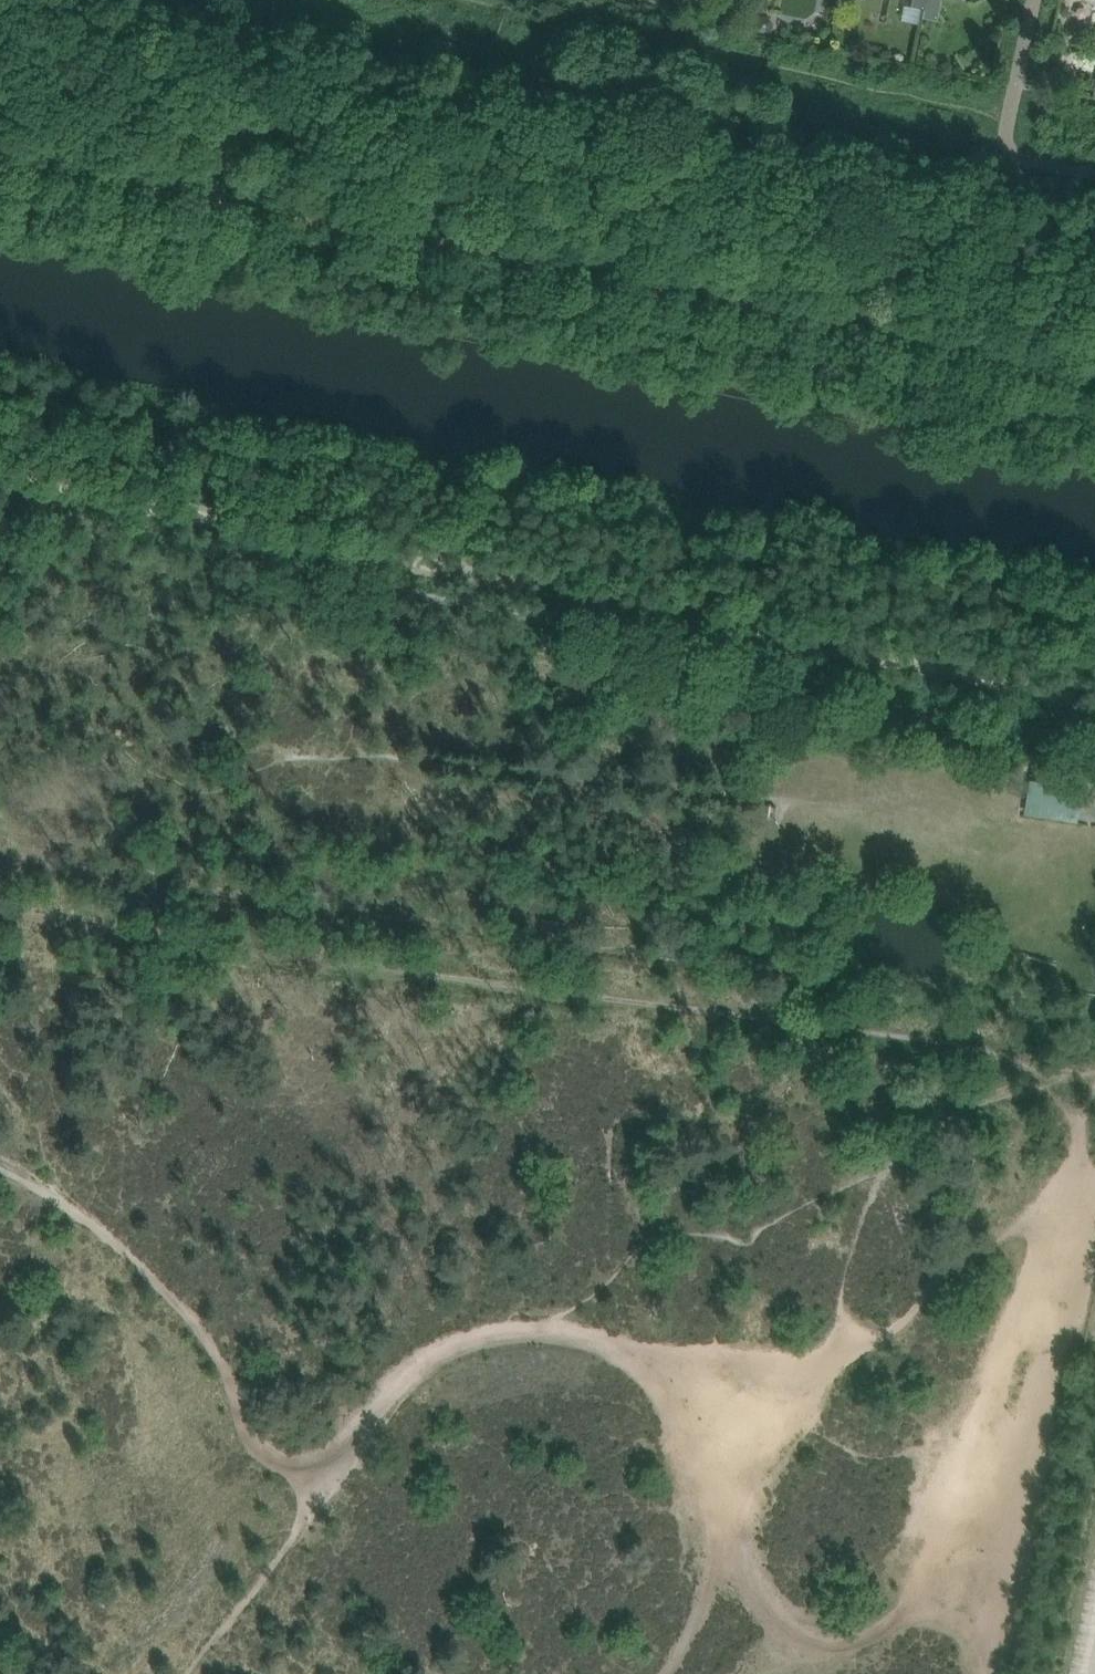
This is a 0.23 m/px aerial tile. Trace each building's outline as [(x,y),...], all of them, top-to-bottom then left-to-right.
[(912,7),(920,9),(925,10),(927,0),(913,0),(912,7)] [(925,10),(923,17),(937,20),(941,0),(927,0),(925,10)] [(1094,782),(1094,772),(1088,771),(1086,780),(1094,782)] [(1026,814),(1078,822),(1084,789),(1032,781),(1026,814)]
